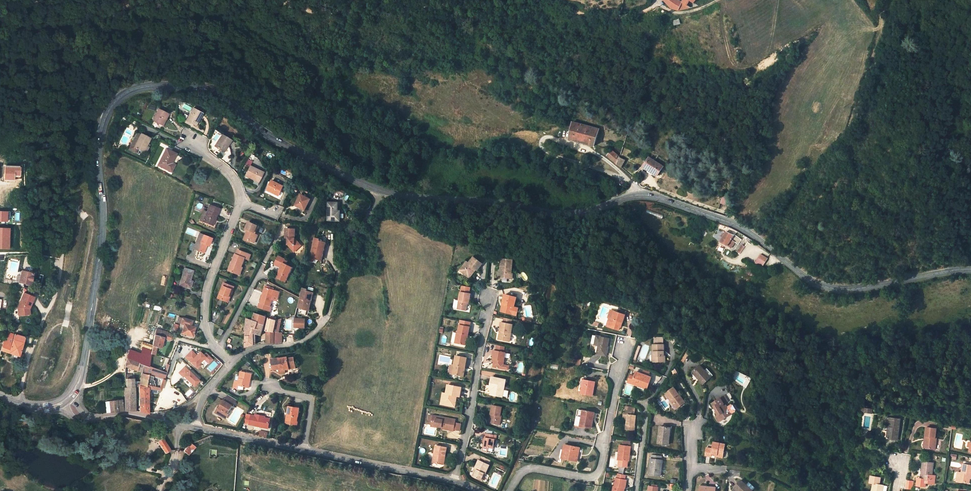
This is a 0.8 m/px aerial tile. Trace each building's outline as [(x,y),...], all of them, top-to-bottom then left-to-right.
[(679,0),(672,0),(669,6),(670,7),(679,10),(698,6),(696,4),(694,3),(695,1),(695,0),(683,0),(682,2),(679,0)] [(188,116),(186,120),(196,125),(202,113),(192,108),(188,116)] [(158,109),(152,120),(163,125),(168,114),(158,109)] [(594,146),(599,129),(574,122),(570,139),(575,141),(576,140),(589,143),(589,144),(594,146)] [(143,151),(146,146),(150,138),(141,133),(134,147),(143,151)] [(230,140),(221,134),(214,146),(219,149),(222,150),(223,151),(230,140)] [(166,148),(158,165),(168,170),(172,163),(175,155),(176,154),(166,148)] [(612,150),(607,156),(617,164),(619,157),(612,150)] [(650,158),(644,167),(657,175),(663,166),(650,158)] [(263,172),(250,165),(245,175),(258,182),(263,172)] [(11,180),(11,176),(17,176),(17,168),(2,167),(2,180),(11,180)] [(283,186),(272,180),(267,190),(279,196),(283,186)] [(301,194),(295,205),(299,207),(302,208),(305,210),(310,199),(301,194)] [(727,205),(729,197),(723,195),(721,203),(727,205)] [(328,202),(327,220),(340,220),(340,211),(337,211),(337,203),(328,202)] [(209,205),(207,212),(205,216),(203,222),(211,225),(214,218),(215,218),(219,209),(209,205)] [(249,240),(253,241),(256,234),(255,234),(259,225),(249,221),(245,229),(248,231),(244,239),(249,241),(249,240)] [(9,228),(0,228),(0,249),(9,249),(9,228)] [(302,248),(298,243),(300,241),(297,238),(298,229),(289,229),(288,238),(291,238),(290,244),(297,252),(302,248)] [(202,252),(205,245),(208,246),(210,241),(208,240),(209,238),(199,234),(193,249),(202,252)] [(320,237),(315,235),(310,255),(314,256),(314,258),(321,260),(322,260),(326,242),(319,240),(320,237)] [(737,235),(729,244),(737,250),(745,240),(737,235)] [(745,240),(737,250),(740,252),(744,248),(747,250),(751,245),(745,240)] [(247,253),(238,249),(236,254),(235,254),(229,270),(237,274),(240,267),(241,267),(245,258),(249,259),(251,255),(247,253)] [(762,267),(767,257),(759,253),(754,263),(762,267)] [(285,259),(277,255),(273,261),(278,263),(272,274),(278,278),(281,272),(285,274),(289,266),(283,262),(285,259)] [(466,266),(465,265),(461,270),(469,276),(475,269),(473,268),(475,266),(477,267),(482,261),(474,255),(469,262),(466,266)] [(509,275),(509,269),(510,257),(509,256),(500,256),(499,267),(498,275),(509,275)] [(773,271),(779,261),(773,256),(766,265),(773,271)] [(460,269),(461,270),(465,265),(466,266),(469,262),(467,260),(460,269)] [(193,271),(184,268),(179,285),(190,289),(192,281),(190,280),(193,271)] [(23,285),(23,284),(23,283),(25,283),(26,283),(27,284),(28,284),(30,284),(32,273),(21,271),(20,277),(18,282),(17,286),(23,287),(24,285),(23,285)] [(218,297),(228,301),(230,296),(231,296),(235,287),(224,282),(218,297)] [(272,295),(273,290),(265,287),(263,292),(264,294),(264,295),(262,295),(259,303),(257,302),(256,307),(270,312),(272,308),(271,307),(274,297),(272,295)] [(312,303),(310,302),(312,292),(307,291),(308,289),(302,288),(300,298),(297,308),(310,311),(312,303)] [(460,291),(457,307),(465,309),(467,301),(469,301),(470,292),(469,292),(461,291),(460,291)] [(502,303),(504,305),(503,310),(510,311),(512,304),(513,294),(502,292),(500,302),(502,303)] [(33,299),(23,294),(16,308),(17,316),(26,316),(25,310),(27,307),(29,308),(33,299)] [(625,315),(617,312),(611,310),(608,317),(611,318),(608,327),(619,330),(622,322),(625,315)] [(254,344),(254,334),(256,334),(261,336),(266,317),(258,314),(254,313),(253,321),(247,319),(246,330),(246,347),(254,344)] [(269,318),(266,331),(274,332),(274,331),(276,320),(274,319),(269,318)] [(295,318),(294,327),(298,327),(300,328),(304,328),(305,319),(295,318)] [(180,324),(184,325),(181,333),(191,336),(194,328),(189,326),(191,321),(181,319),(180,324)] [(500,328),(499,330),(498,330),(497,336),(508,338),(511,321),(510,321),(501,319),(500,319),(498,328),(500,328)] [(456,335),(458,335),(457,341),(466,343),(468,332),(469,332),(471,324),(460,322),(459,330),(457,330),(456,335)] [(167,334),(167,332),(156,329),(155,334),(151,351),(151,354),(154,355),(156,347),(160,348),(163,338),(169,340),(170,338),(171,335),(167,334)] [(266,342),(273,343),(274,333),(274,332),(266,331),(266,333),(266,342)] [(24,354),(20,353),(24,337),(5,332),(4,335),(1,350),(3,351),(6,352),(15,355),(23,358),(24,354)] [(282,334),(282,333),(274,333),(273,343),(282,343),(282,334)] [(599,345),(598,354),(606,356),(609,338),(598,336),(596,344),(599,345)] [(142,348),(140,354),(138,363),(142,365),(149,367),(151,354),(151,351),(142,348)] [(495,357),(494,365),(503,366),(506,350),(496,348),(494,348),(492,356),(495,357)] [(190,349),(183,356),(195,369),(200,365),(198,363),(202,359),(207,364),(212,359),(203,350),(201,353),(197,350),(194,353),(190,349)] [(142,365),(138,363),(140,354),(129,350),(125,367),(124,371),(126,371),(126,370),(129,370),(129,368),(141,372),(142,365)] [(662,367),(662,350),(651,350),(651,357),(651,360),(649,360),(650,368),(662,367)] [(454,365),(452,372),(463,374),(467,356),(456,354),(454,365)] [(272,370),(273,370),(278,369),(279,374),(285,373),(284,370),(284,368),(288,367),(294,366),(292,357),(286,358),(286,357),(278,359),(278,360),(271,362),(272,370)] [(162,379),(164,380),(166,374),(149,367),(142,365),(141,372),(141,373),(148,375),(152,377),(159,378),(162,379)] [(192,386),(198,380),(183,365),(177,372),(192,386)] [(700,366),(692,373),(703,385),(710,378),(700,366)] [(651,372),(644,370),(642,375),(650,378),(651,372)] [(232,388),(236,389),(237,386),(243,387),(247,388),(250,374),(240,372),(237,382),(234,381),(232,388)] [(141,373),(139,386),(146,387),(148,375),(141,373)] [(652,379),(650,378),(642,375),(637,373),(635,377),(633,384),(648,390),(652,379)] [(492,374),(491,383),(493,383),(492,387),(491,392),(503,394),(507,377),(492,374)] [(133,411),(133,395),(135,395),(135,388),(133,388),(133,378),(131,378),(131,375),(124,375),(124,380),(126,380),(126,388),(124,388),(124,411),(131,411),(133,411)] [(148,375),(146,387),(139,386),(139,405),(140,406),(139,412),(145,413),(148,413),(148,392),(148,389),(158,390),(162,379),(159,378),(155,386),(151,386),(152,377),(148,375)] [(159,390),(160,390),(164,380),(162,379),(158,390),(148,389),(148,392),(158,393),(159,390)] [(584,380),(581,393),(592,395),(595,382),(584,380)] [(443,393),(442,400),(444,400),(444,404),(450,405),(450,401),(456,402),(457,395),(460,396),(462,387),(448,384),(446,394),(443,393)] [(665,394),(670,401),(672,400),(678,408),(685,403),(674,388),(665,394)] [(220,414),(224,416),(226,413),(225,413),(230,405),(234,399),(225,394),(222,400),(221,400),(217,407),(214,408),(212,413),(217,415),(220,414)] [(723,405),(724,404),(720,399),(712,404),(716,411),(715,412),(719,417),(721,421),(726,418),(725,416),(730,413),(727,407),(726,406),(724,407),(723,405)] [(121,400),(109,402),(110,412),(112,412),(122,411),(121,400)] [(491,412),(493,413),(490,421),(500,424),(502,415),(501,415),(503,406),(493,404),(491,412)] [(286,414),(285,420),(296,422),(298,407),(288,406),(287,414),(286,414)] [(628,424),(630,425),(629,430),(635,431),(637,415),(635,415),(636,408),(628,407),(628,410),(625,410),(625,414),(626,414),(626,419),(629,419),(628,424)] [(580,426),(583,411),(578,410),(577,416),(575,425),(580,426)] [(594,413),(583,411),(580,426),(591,428),(594,413)] [(262,417),(262,415),(254,414),(254,416),(246,416),(245,416),(245,425),(269,427),(270,417),(262,417)] [(431,424),(439,425),(439,427),(453,430),(453,428),(454,425),(454,422),(455,419),(433,414),(431,424)] [(888,431),(887,439),(897,441),(900,420),(891,419),(889,431),(888,431)] [(146,426),(159,439),(162,437),(148,423),(146,426)] [(661,427),(658,444),(668,445),(669,437),(667,437),(668,428),(661,427)] [(926,438),(928,438),(926,449),(935,450),(936,439),(935,439),(936,430),(927,428),(926,438)] [(57,431),(51,429),(49,435),(56,437),(57,431)] [(493,434),(484,431),(483,436),(485,436),(484,439),(483,445),(482,448),(491,450),(492,447),(493,443),(494,438),(493,438),(493,434)] [(170,449),(162,437),(159,439),(157,440),(165,452),(170,449)] [(190,443),(184,450),(187,453),(194,446),(190,443)] [(717,456),(717,457),(722,458),(725,445),(714,443),(712,450),(707,448),(705,456),(711,457),(711,454),(715,455),(717,456)] [(564,444),(562,458),(576,461),(579,448),(564,444)] [(431,462),(441,464),(443,455),(444,455),(445,455),(446,448),(434,445),(431,462)] [(624,445),(621,445),(619,460),(630,461),(632,446),(624,445)] [(491,458),(481,454),(478,459),(489,463),(491,458)] [(651,459),(649,475),(660,477),(660,471),(659,471),(660,460),(662,460),(662,456),(651,455),(651,459)] [(475,467),(477,468),(475,472),(474,475),(482,479),(489,463),(478,459),(475,467)] [(923,475),(922,480),(931,482),(932,481),(933,481),(933,476),(932,476),(933,464),(923,462),(921,475),(923,475)] [(960,482),(970,485),(970,466),(965,465),(964,474),(962,474),(960,482)] [(870,484),(873,484),(878,485),(879,485),(880,479),(871,477),(870,484)] [(624,489),(626,489),(627,481),(625,481),(618,479),(616,479),(614,490),(624,490),(624,489)] [(734,489),(736,490),(751,490),(744,484),(741,481),(734,489)] [(745,483),(744,484),(751,490),(752,490),(753,490),(745,483)]
